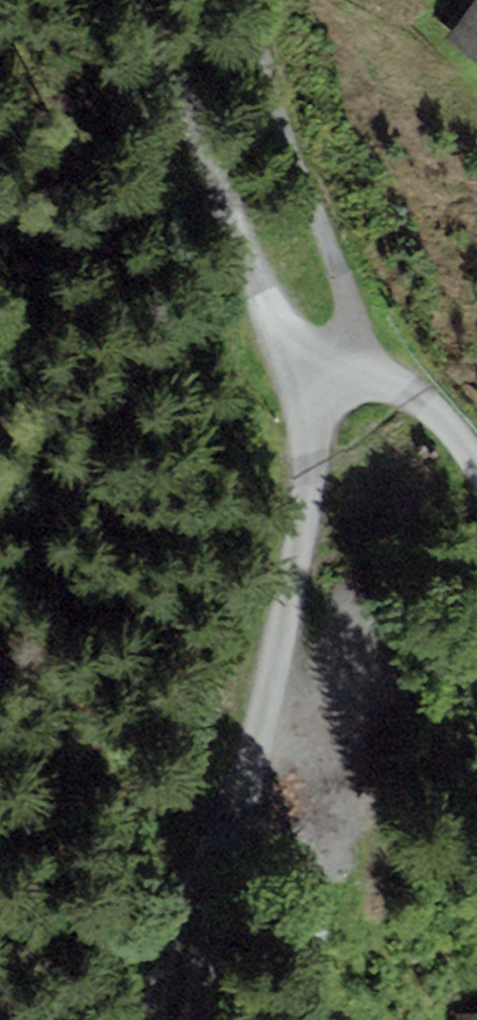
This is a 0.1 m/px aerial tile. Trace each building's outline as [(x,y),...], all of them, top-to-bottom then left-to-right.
[(439,41),(476,69),(476,0),(469,0),(439,41)]
